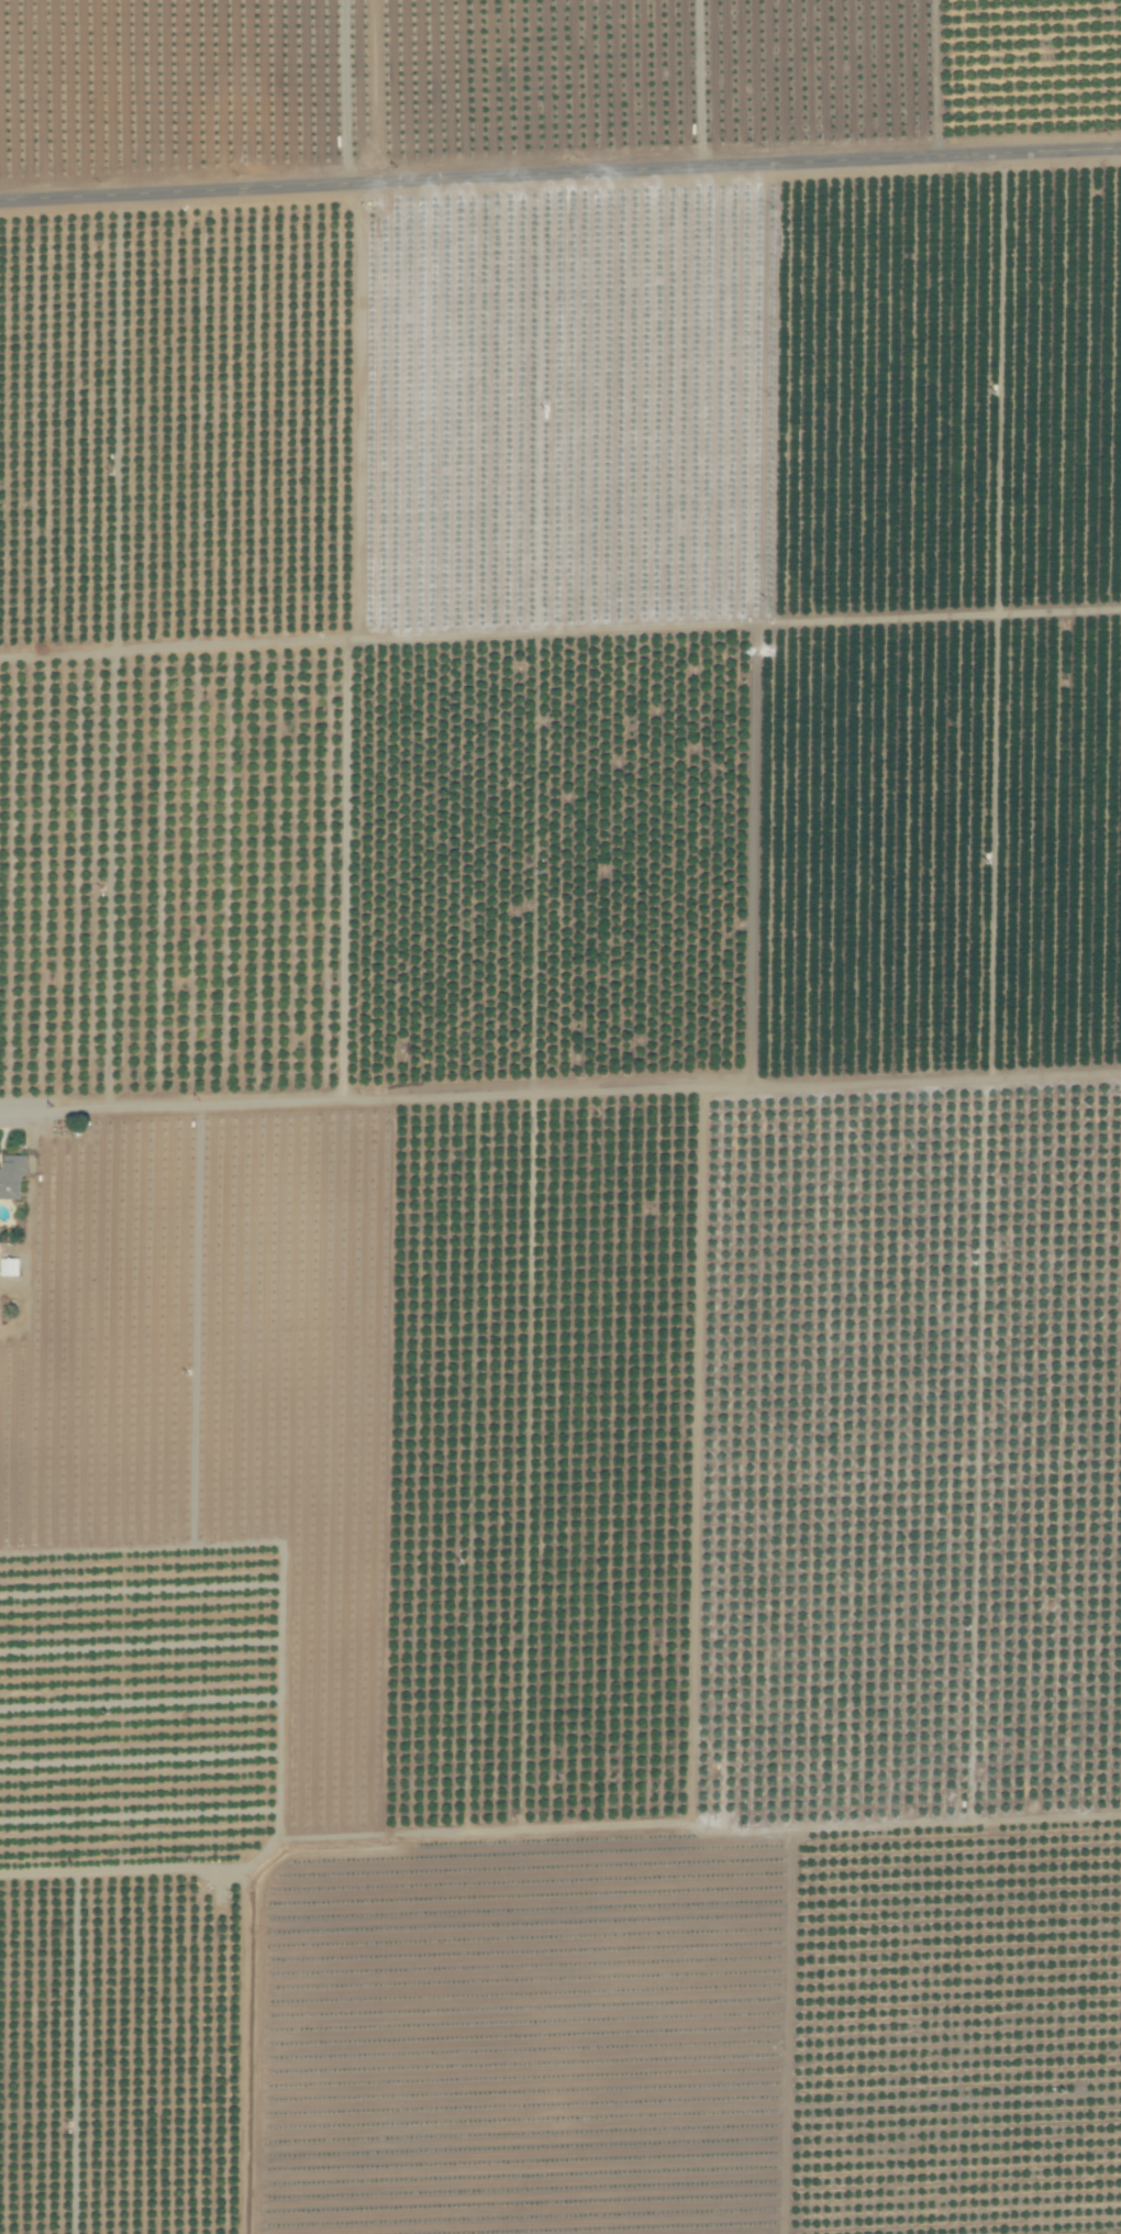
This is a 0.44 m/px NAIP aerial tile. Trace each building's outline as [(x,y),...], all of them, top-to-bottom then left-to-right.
[(19,1200),(19,1176),(27,1176),(27,1155),(2,1155),(2,1169),(0,1169),(0,1200),(19,1200)]
